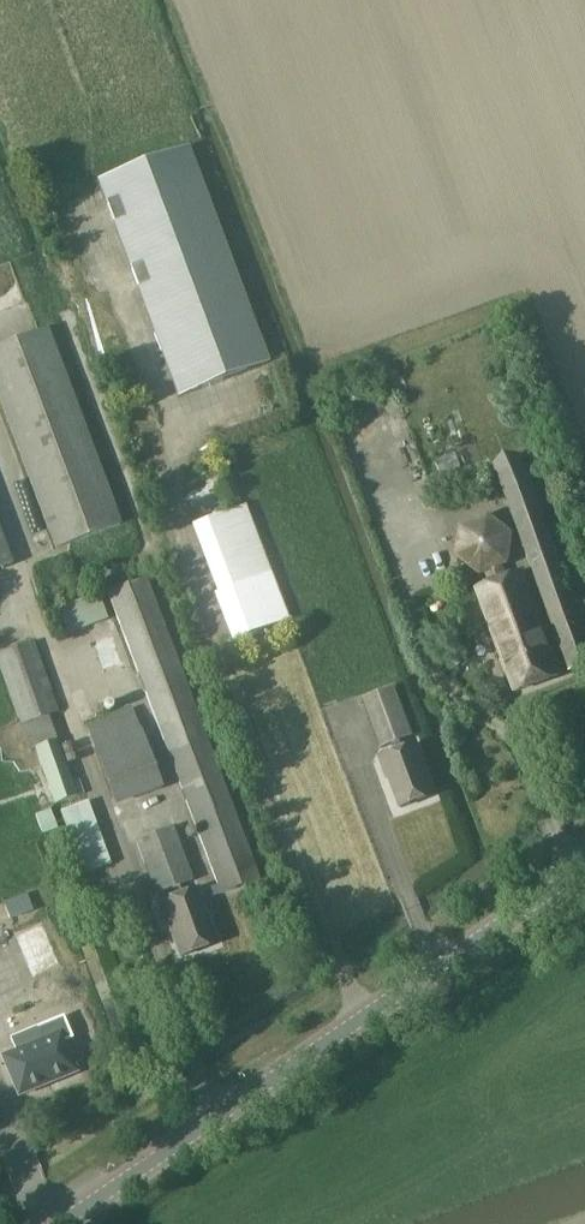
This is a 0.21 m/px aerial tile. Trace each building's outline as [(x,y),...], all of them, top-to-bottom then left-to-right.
[(178,398),(270,363),(190,147),(97,181),(178,398)] [(123,524),(49,328),(0,347),(0,402),(56,549),(123,524)] [(521,455),(494,465),(571,670),(584,665),(584,633),(582,624),(584,623),(584,601),(576,604),(521,455)] [(235,639),(289,619),(247,506),(193,526),(235,639)] [(510,563),(514,534),(489,514),(462,526),(456,557),(482,575),(486,573),(505,566),(510,563)] [(14,565),(0,528),(0,570),(14,565)] [(490,583),(508,575),(505,566),(486,573),(490,583)] [(521,571),(508,575),(490,583),(475,588),(515,693),(560,676),(521,571)] [(108,592),(129,649),(222,896),(261,882),(147,577),(108,592)] [(100,595),(59,608),(67,633),(108,619),(100,595)] [(21,726),(30,750),(35,749),(55,805),(78,796),(85,794),(80,780),(73,782),(58,739),(57,739),(49,716),(60,712),(34,642),(0,653),(0,668),(20,726),(21,726)] [(381,749),(415,736),(396,687),(363,700),(381,749)] [(140,727),(133,708),(86,724),(115,806),(163,789),(141,727),(140,727)] [(437,796),(418,744),(380,758),(386,774),(388,773),(401,809),(437,796)] [(83,874),(111,864),(89,801),(60,811),(83,874)] [(156,895),(194,880),(173,826),(135,841),(156,895)] [(217,943),(197,888),(158,903),(165,921),(167,920),(181,957),(217,943)] [(43,925),(17,936),(33,976),(60,965),(43,925)] [(15,1051),(2,1057),(19,1096),(77,1072),(64,1042),(73,1038),(64,1016),(36,1027),(42,1041),(15,1051)]
